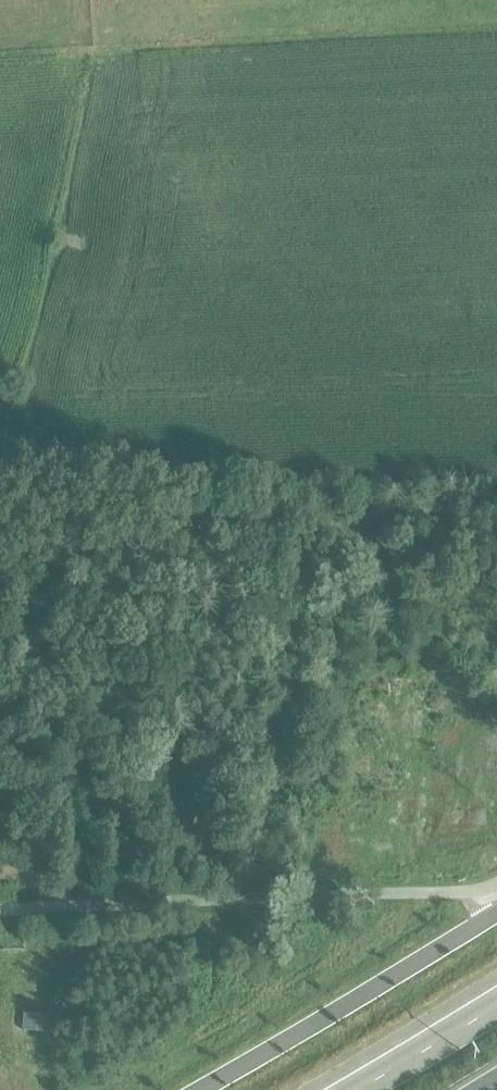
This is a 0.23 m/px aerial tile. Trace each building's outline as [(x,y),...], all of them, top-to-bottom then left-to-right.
[(33,1015),(32,1032),(49,1033),(50,1016),(33,1015)]
